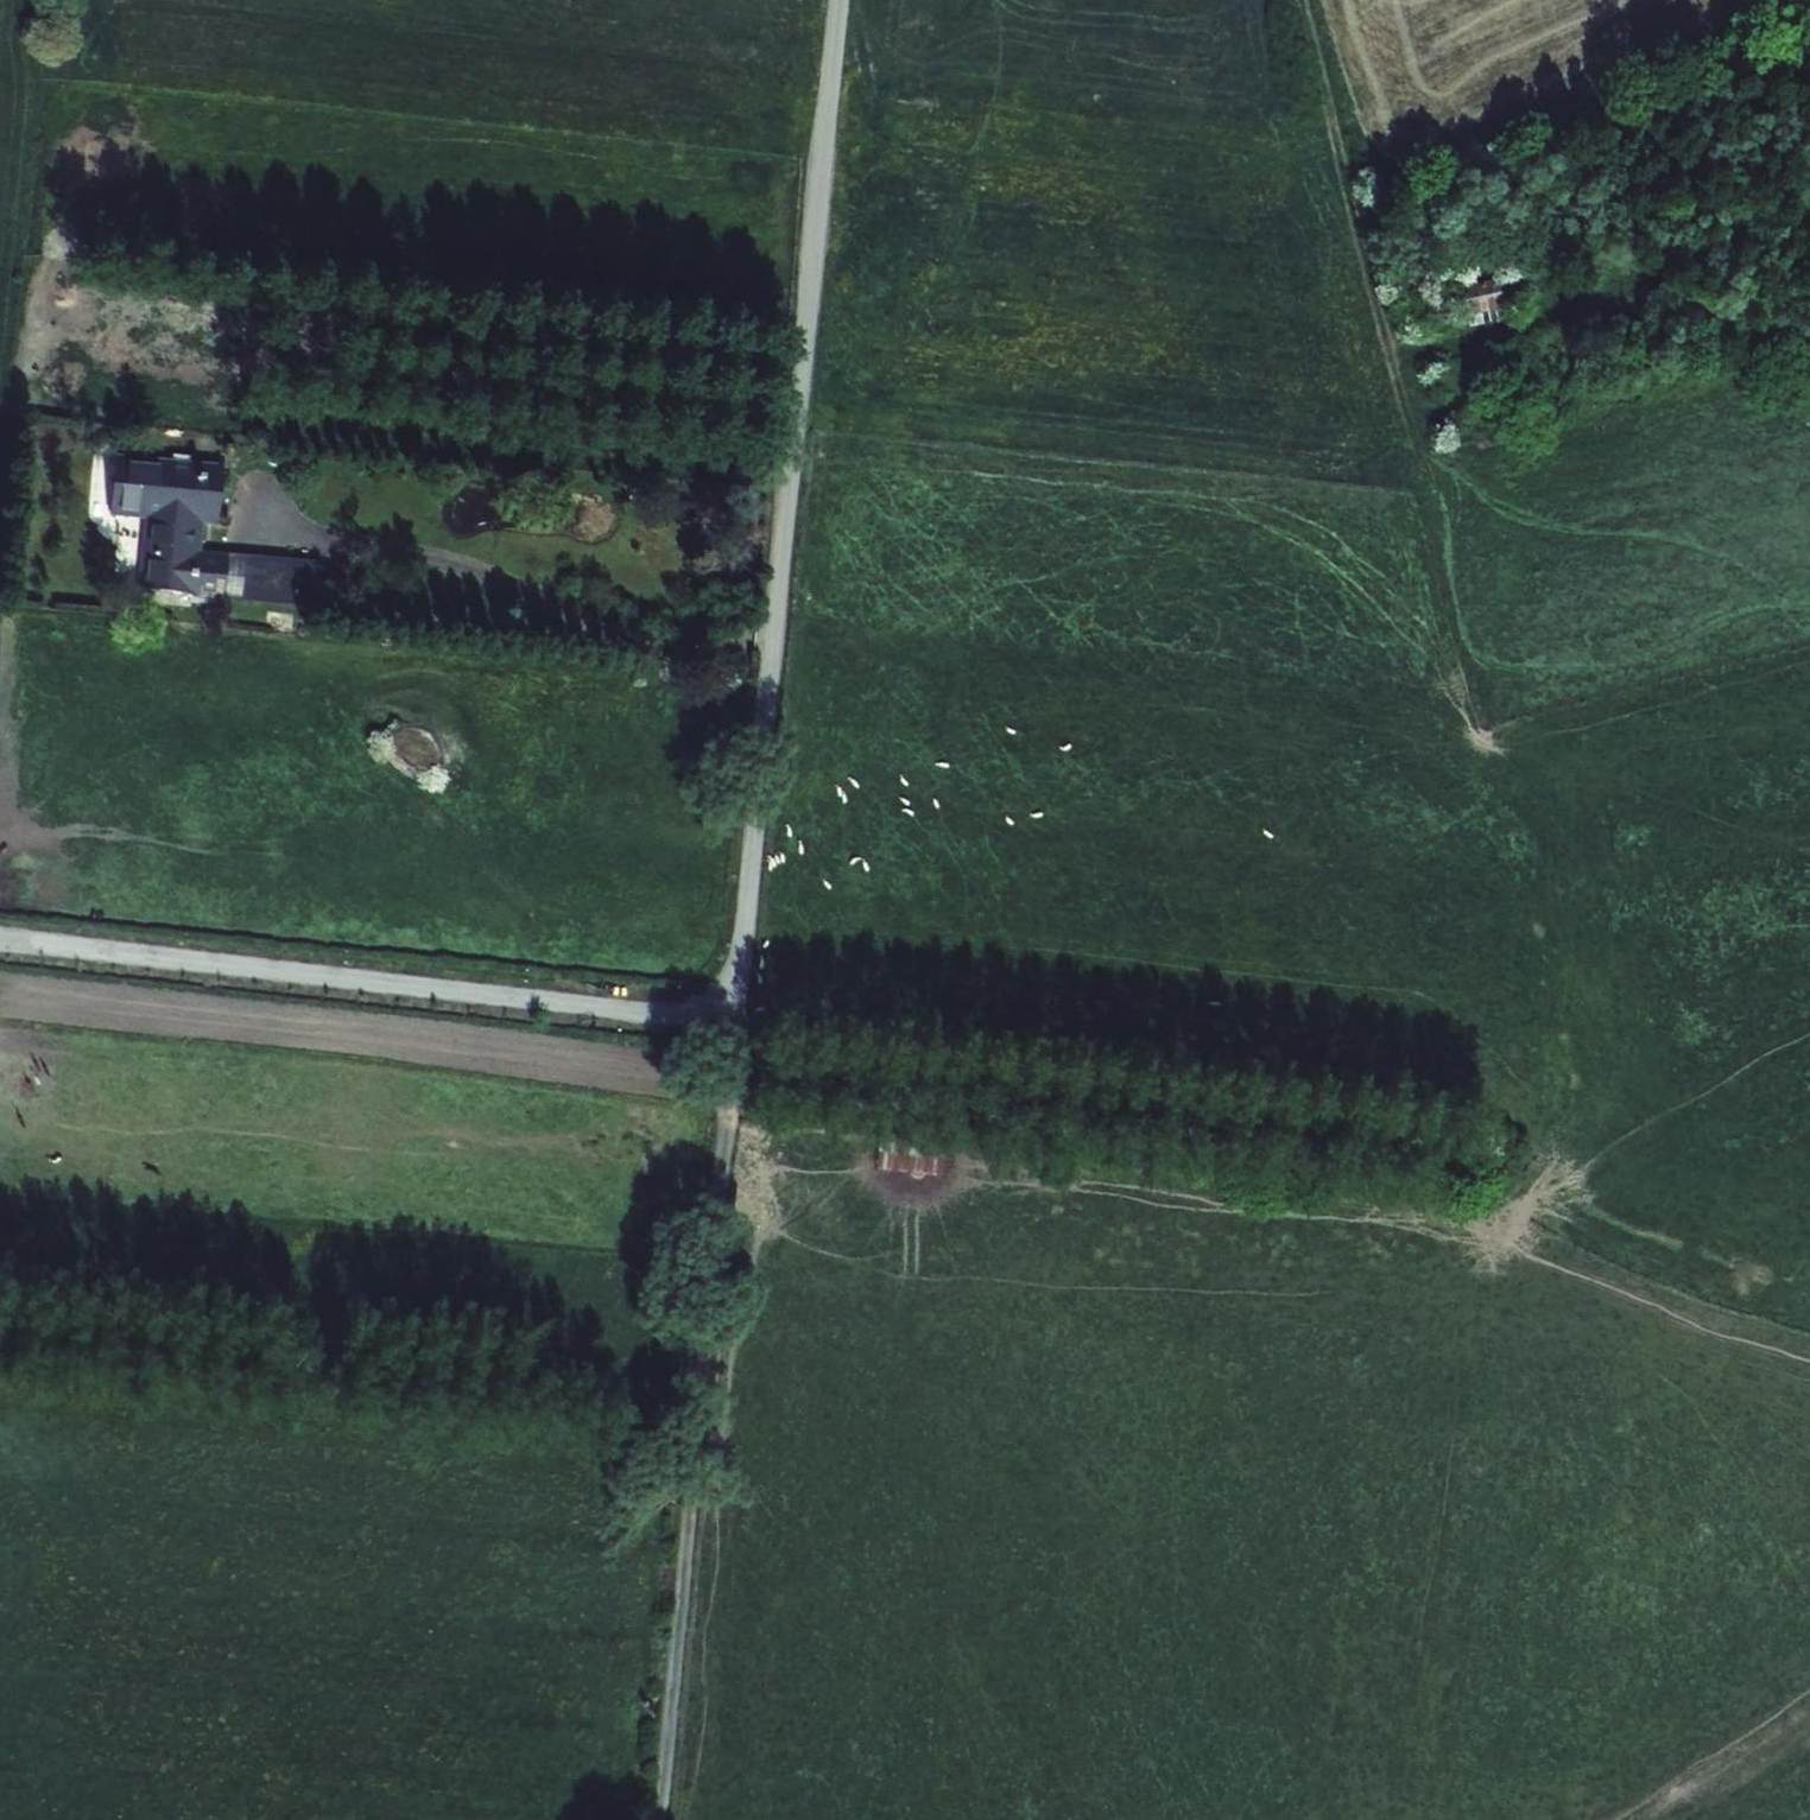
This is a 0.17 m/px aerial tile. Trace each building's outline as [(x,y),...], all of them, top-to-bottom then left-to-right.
[(216,478),(105,465),(99,519),(133,523),(124,601),(311,619),(315,572),(189,556),(193,531),(210,534),(216,478)]
